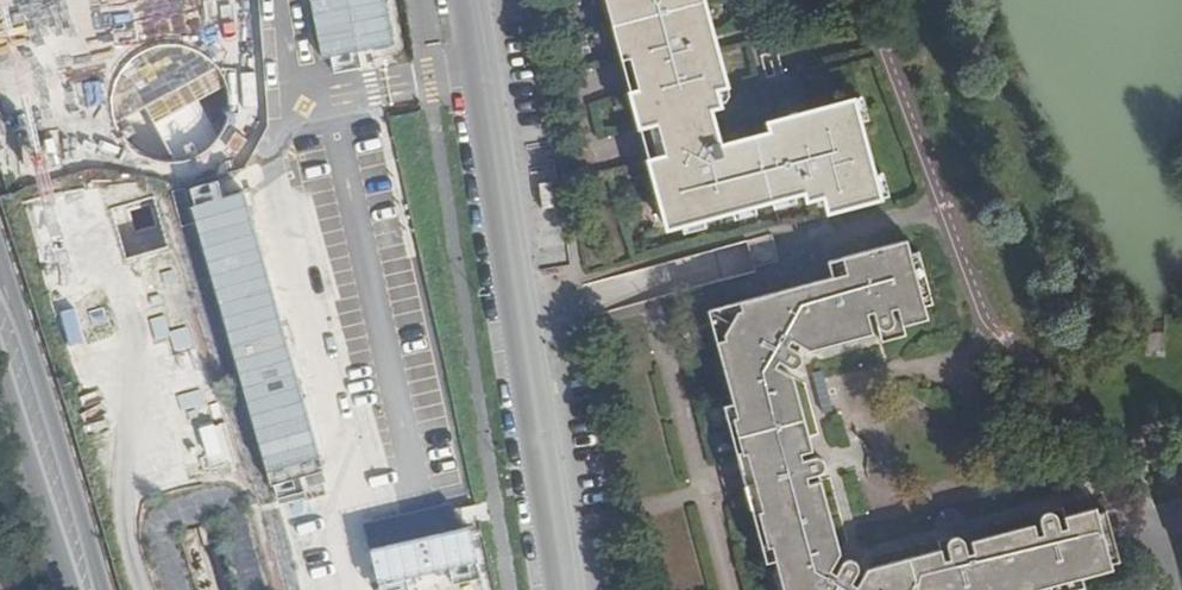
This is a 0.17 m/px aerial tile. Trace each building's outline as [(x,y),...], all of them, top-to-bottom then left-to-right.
[(677,220),(813,183),(816,193),(836,187),(841,205),(889,192),(864,95),(780,117),(781,126),(729,139),(719,104),(731,100),(726,80),(738,77),(717,0),(618,0),(677,220)] [(756,243),(782,257),(780,249),(781,249),(777,233),(775,233),(754,239),(756,243)] [(909,243),(831,264),(835,278),(709,310),(734,402),(726,405),(770,577),(779,574),(783,589),(1050,589),(1078,583),(1075,576),(1112,567),(1110,561),(1120,558),(1105,505),(1095,508),(1094,503),(1058,513),(1056,503),(1040,508),(1038,510),(1037,511),(1036,514),(1036,517),(1039,529),(1033,531),(1030,520),(967,536),(969,547),(964,548),(960,537),(959,536),(957,534),(955,533),(950,531),(932,536),(935,545),(866,563),(863,569),(856,567),(857,564),(857,561),(856,558),(855,556),(853,556),(852,554),(849,554),(847,553),(846,553),(843,555),(841,558),(832,572),(826,569),(838,546),(822,487),(824,482),(825,480),(824,477),(823,476),(821,474),(819,473),(804,476),(802,471),(817,468),(794,377),(776,364),(780,358),(790,362),(796,364),(800,364),(802,361),(803,359),(803,356),(802,356),(801,352),(804,347),(812,351),(876,334),(879,345),(910,338),(907,326),(929,321),(927,311),(937,308),(924,254),(913,257),(909,243)]
